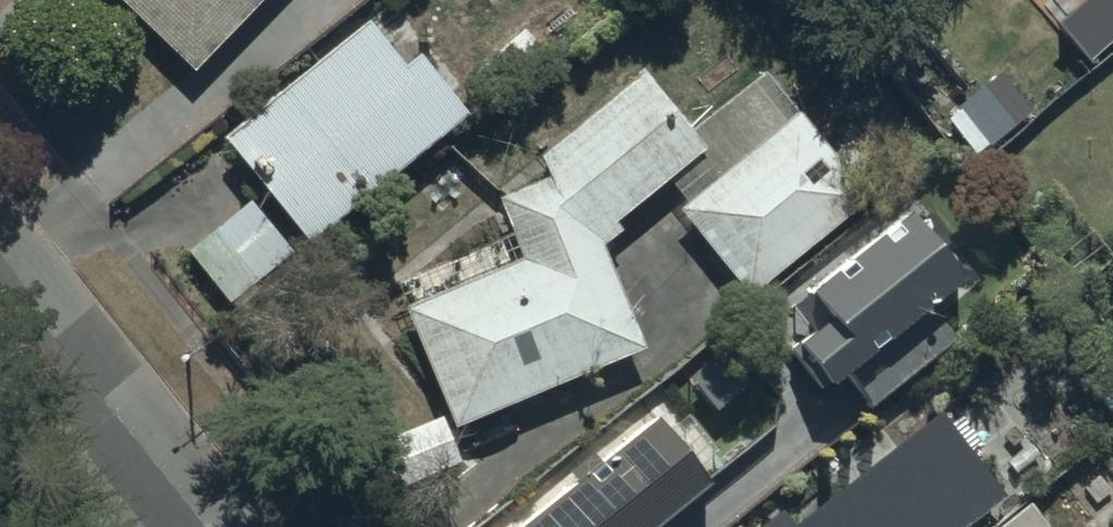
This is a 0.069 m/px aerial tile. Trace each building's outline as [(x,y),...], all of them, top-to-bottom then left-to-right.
[(199,52),(248,0),(146,0),(199,52)] [(233,115),(316,216),(471,88),(424,30),(410,41),(376,0),(373,0),(233,115)] [(1085,44),(1112,19),(1112,0),(1076,0),(1058,16),(1085,44)] [(528,13),(479,59),(509,90),(557,44),(528,13)] [(410,291),(458,406),(653,327),(612,226),(629,215),(621,201),(709,126),(697,112),(712,99),(691,75),(681,83),(652,49),(548,137),(560,152),(502,176),(530,241),(410,291)] [(817,111),(804,95),(686,192),(758,279),(875,183),(867,173),(881,162),(830,100),(817,111)] [(794,334),(827,374),(847,357),(878,395),(963,323),(929,282),(975,244),(921,180),(788,291),(812,320),(794,334)] [(255,187),(194,234),(233,283),(293,236),(255,187)] [(743,526),(946,526),(1010,479),(944,392),(796,504),(788,494),(743,526)] [(661,411),(516,526),(654,526),(715,478),(661,411)]
